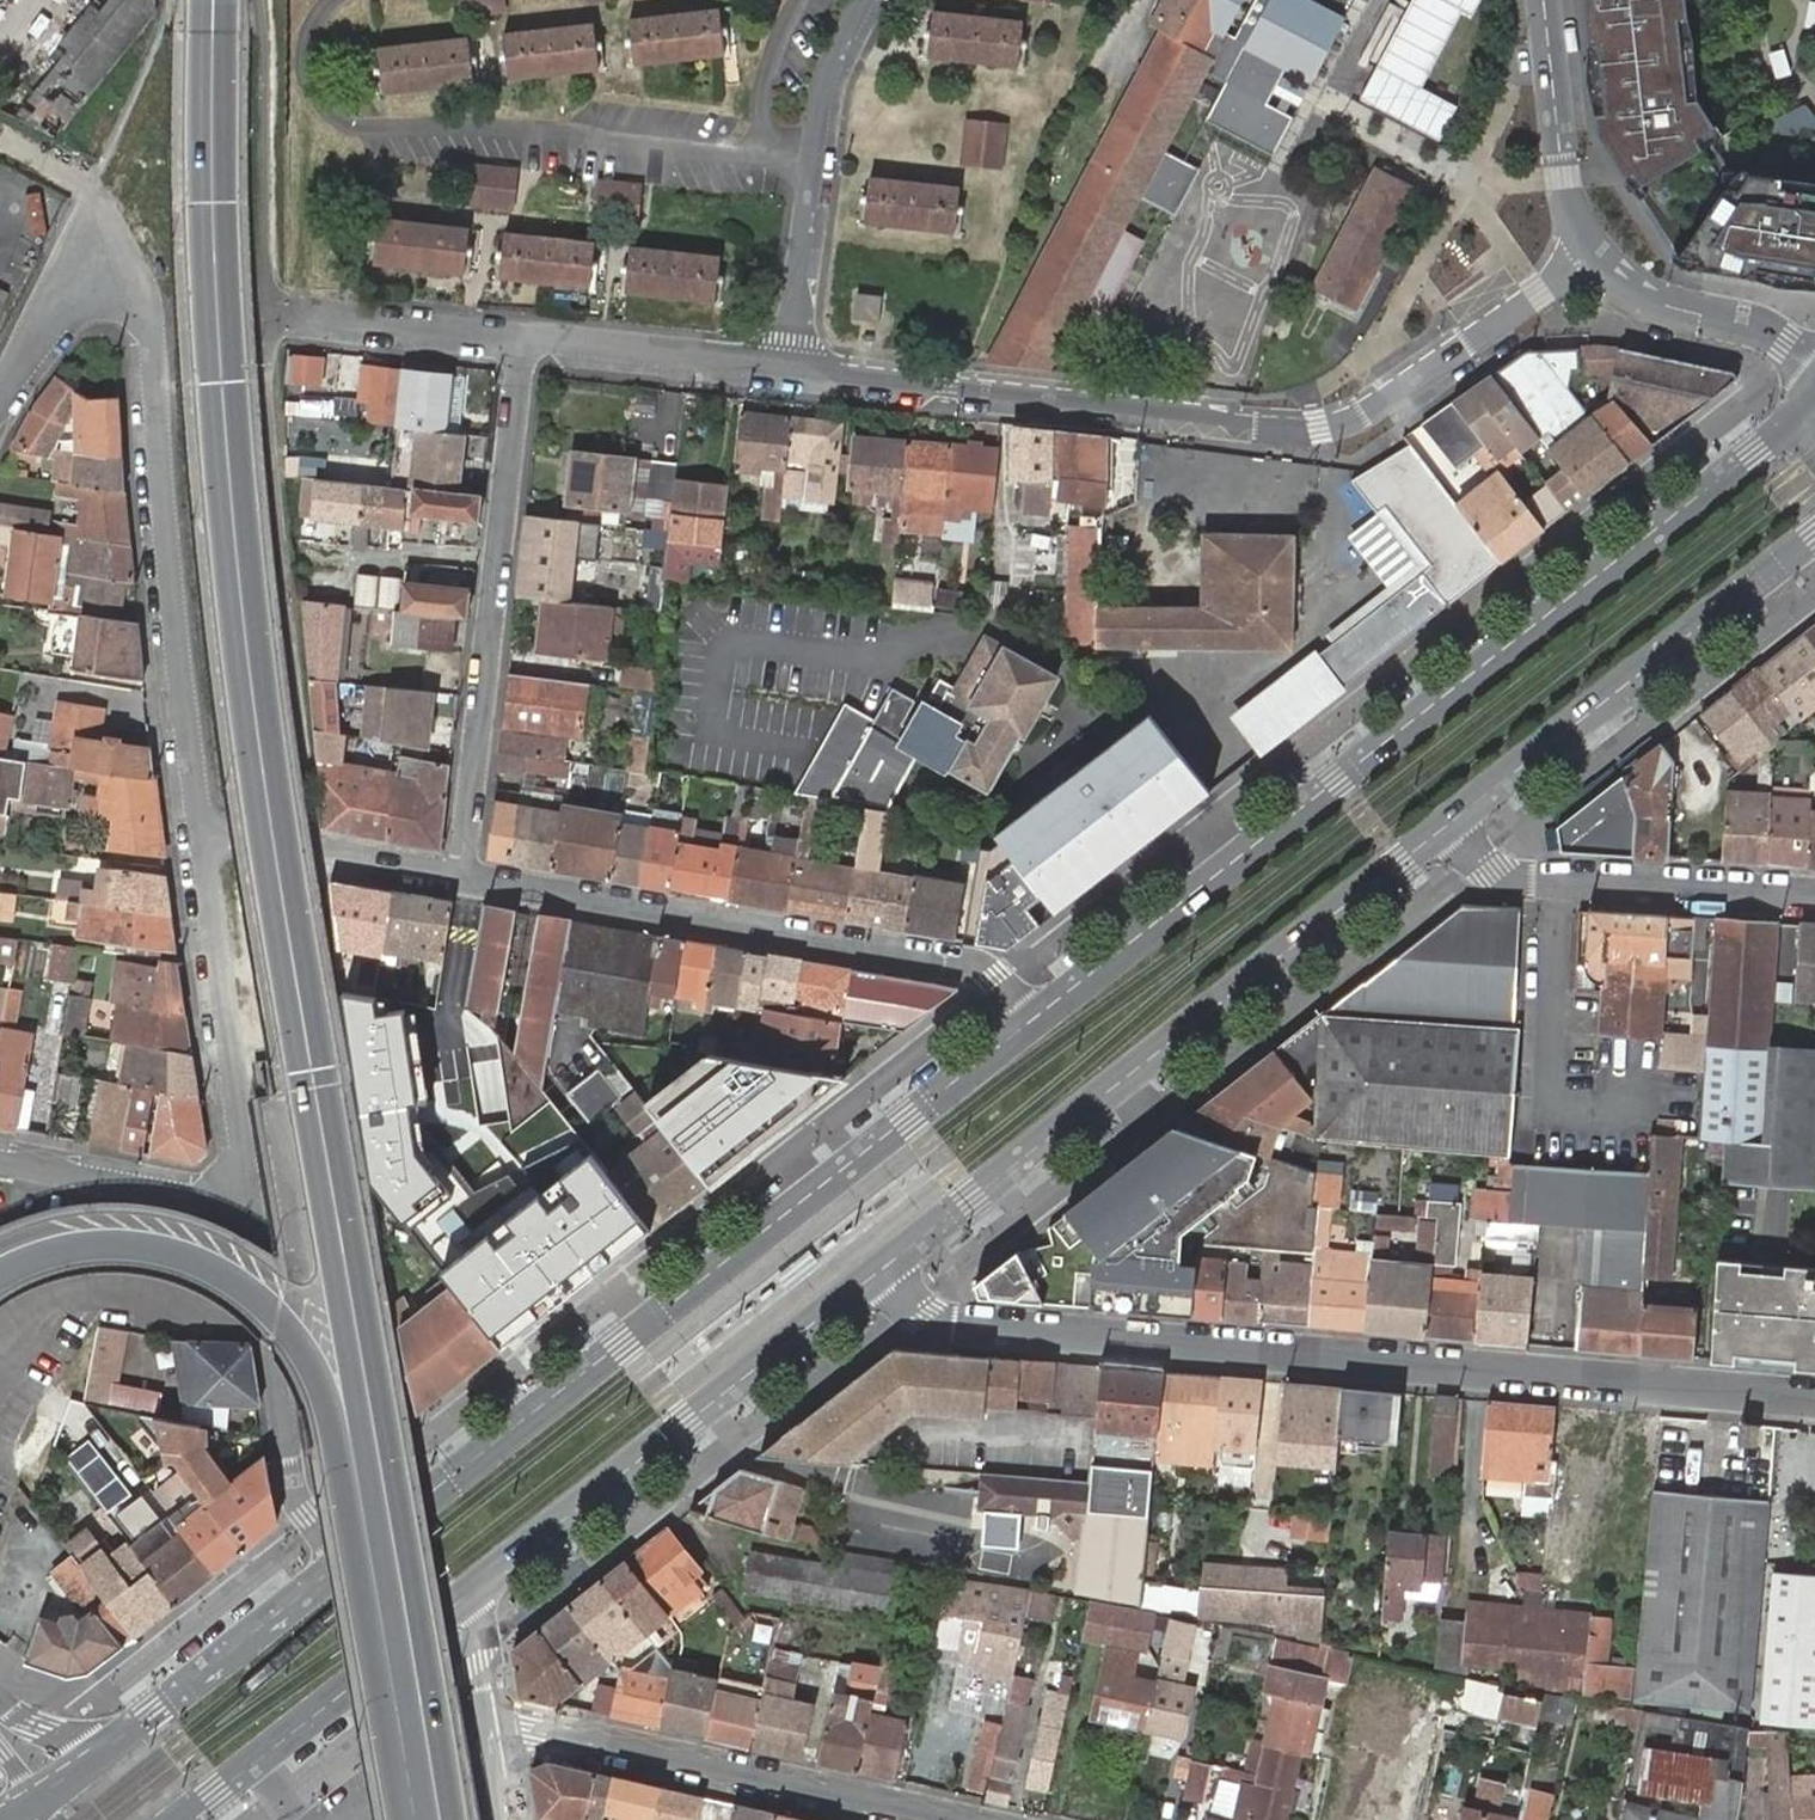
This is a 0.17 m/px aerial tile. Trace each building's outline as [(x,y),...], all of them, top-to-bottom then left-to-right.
[(56,136),(100,82),(156,11),(156,0),(82,0),(0,104),(0,108),(56,136)] [(462,12),(506,6),(506,0),(461,0),(462,12)] [(1146,18),(1158,24),(1107,118),(1156,143),(1196,67),(1205,50),(1195,45),(1219,0),(1155,0),(1146,18)] [(1195,45),(1205,50),(1196,67),(1219,80),(1198,117),(1265,153),(1286,115),(1259,101),(1265,90),(1274,75),(1280,63),(1306,77),(1337,20),(1298,0),(1219,0),(1195,45)] [(1591,120),(1630,181),(1706,136),(1715,131),(1692,93),(1682,93),(1673,11),(1681,10),(1680,0),(1580,0),(1591,120)] [(1813,24),(1814,16),(1814,0),(1806,0),(1802,21),(1813,24)] [(927,4),(921,52),(1013,61),(1018,14),(927,4)] [(627,17),(633,64),(723,53),(717,6),(627,17)] [(1413,29),(1381,92),(1417,110),(1450,49),(1446,47),(1457,27),(1427,12),(1416,31),(1413,29)] [(504,32),(510,79),(599,68),(593,21),(504,32)] [(381,45),(387,92),(474,82),(468,34),(381,45)] [(1785,69),(1778,44),(1767,48),(1775,73),(1785,69)] [(1300,89),(1274,75),(1265,90),(1292,104),(1300,89)] [(1803,103),(1756,124),(1768,139),(1814,126),(1814,118),(1803,103)] [(1156,143),(1107,118),(1060,207),(1108,233),(1113,224),(1128,194),(1153,147),(1156,143)] [(966,120),(961,162),(1002,167),(1007,125),(966,120)] [(1630,181),(1675,258),(1814,282),(1814,187),(1778,180),(1779,172),(1736,165),(1731,171),(1706,136),(1630,181)] [(1191,168),(1153,147),(1128,194),(1166,214),(1191,168)] [(466,159),(461,197),(504,202),(509,164),(466,159)] [(1373,161),(1308,282),(1347,303),(1412,181),(1373,161)] [(865,169),(859,218),(950,228),(955,180),(865,169)] [(66,194),(16,172),(14,176),(6,173),(0,185),(0,195),(15,201),(0,234),(0,308),(8,291),(2,288),(14,260),(32,269),(66,194)] [(590,172),(585,211),(631,216),(636,177),(590,172)] [(982,357),(1040,363),(1076,295),(1089,294),(1103,294),(1106,294),(1136,234),(1113,224),(1108,233),(1060,207),(982,357)] [(374,211),(369,256),(459,266),(464,221),(374,211)] [(498,225),(493,270),(583,280),(588,235),(498,225)] [(625,239),(619,284),(710,294),(715,249),(625,239)] [(855,292),(853,317),(878,320),(881,295),(855,292)] [(1612,347),(1576,349),(1577,372),(1617,372),(1623,349),(1612,347)] [(1561,464),(1585,495),(1628,461),(1591,414),(1567,383),(1573,371),(1577,372),(1576,349),(1529,350),(1493,374),(1532,426),(1561,464)] [(1616,402),(1651,443),(1734,379),(1730,371),(1623,349),(1617,372),(1611,400),(1616,402)] [(335,357),(297,353),(295,379),(333,383),(335,357)] [(447,373),(377,364),(377,368),(364,366),(362,392),(374,394),(372,419),(442,427),(447,373)] [(1457,402),(1497,454),(1499,456),(1518,440),(1516,437),(1532,426),(1493,374),(1457,402)] [(58,376),(34,408),(66,421),(76,406),(86,391),(58,376)] [(79,452),(122,458),(119,398),(92,394),(86,391),(76,406),(79,452)] [(701,393),(683,391),(682,403),(700,405),(701,393)] [(1591,414),(1628,461),(1651,443),(1616,402),(1611,400),(1591,414)] [(1457,402),(1424,426),(1466,478),(1497,454),(1457,402)] [(34,408),(12,447),(49,453),(53,446),(66,421),(34,408)] [(764,516),(781,518),(783,491),(791,416),(742,410),(736,466),(769,470),(764,516)] [(842,422),(791,416),(783,491),(801,493),(804,466),(837,470),(842,422)] [(1107,436),(1014,426),(1009,475),(1030,477),(1027,509),(1052,511),(1053,495),(1102,500),(1107,436)] [(400,427),(393,483),(461,491),(467,434),(400,427)] [(904,489),(909,442),(855,434),(850,482),(857,483),(904,489)] [(946,508),(952,447),(909,442),(904,489),(903,503),(946,508)] [(333,474),(336,449),(295,445),(292,469),(333,474)] [(960,508),(992,512),(999,452),(952,447),(946,508),(945,518),(959,519),(960,508)] [(1460,509),(1411,447),(1367,469),(1352,477),(1376,507),(1384,501),(1439,571),(1409,595),(1402,585),(1337,635),(1334,638),(1315,652),(1341,685),(1501,560),(1481,535),(1473,525),(1460,509)] [(573,449),(567,505),(628,511),(633,457),(573,449)] [(73,483),(124,491),(122,458),(79,452),(78,452),(73,483)] [(644,525),(651,458),(633,457),(628,511),(627,523),(644,525)] [(674,481),(676,462),(651,458),(644,525),(669,528),(674,481)] [(1520,494),(1544,526),(1585,495),(1561,464),(1520,494)] [(1501,560),(1544,526),(1520,494),(1504,473),(1502,475),(1497,468),(1489,473),(1494,481),(1492,483),(1501,494),(1479,511),(1470,500),(1468,502),(1463,496),(1457,500),(1462,507),(1460,509),(1473,525),(1481,535),(1501,560)] [(334,476),(308,473),(297,471),(292,518),(304,519),(303,529),(341,533),(339,556),(356,558),(359,535),(410,540),(412,528),(464,534),(462,552),(474,554),(476,535),(481,493),(461,491),(393,483),(375,481),(334,476)] [(77,535),(129,543),(124,491),(73,483),(68,482),(58,480),(56,495),(82,499),(79,523),(53,519),(51,530),(71,534),(77,535)] [(721,560),(729,488),(674,481),(669,528),(664,575),(687,578),(689,557),(721,560)] [(894,502),(903,503),(904,489),(857,483),(856,498),(894,502)] [(1492,483),(1470,500),(1479,511),(1501,494),(1492,483)] [(1439,571),(1384,501),(1376,507),(1421,566),(1406,577),(1398,583),(1332,635),(1334,638),(1337,635),(1402,585),(1409,595),(1439,571)] [(881,542),(899,544),(903,503),(894,502),(892,518),(884,517),(881,542)] [(47,530),(50,512),(0,504),(0,523),(10,524),(19,526),(47,530)] [(597,527),(527,518),(518,593),(539,596),(568,599),(573,556),(593,558),(597,527)] [(10,524),(0,523),(0,536),(8,538),(10,524)] [(1095,589),(1100,525),(1076,523),(1071,587),(1095,589)] [(17,539),(18,530),(19,526),(10,524),(8,538),(11,539),(17,539)] [(43,534),(18,530),(17,539),(8,593),(33,597),(52,600),(59,553),(62,537),(43,534)] [(1201,605),(1094,602),(1091,640),(1289,643),(1292,535),(1205,532),(1201,605)] [(133,580),(129,543),(77,535),(72,571),(91,574),(86,608),(119,613),(124,579),(133,580)] [(17,539),(11,539),(2,592),(8,593),(17,539)] [(474,554),(462,552),(462,560),(473,561),(474,554)] [(647,607),(657,609),(661,568),(651,567),(647,607)] [(396,608),(399,576),(355,572),(352,604),(396,608)] [(428,582),(406,580),(402,609),(424,612),(428,582)] [(985,580),(983,609),(1003,611),(1006,582),(985,580)] [(455,615),(467,617),(470,587),(436,583),(428,582),(424,612),(455,615)] [(908,606),(936,610),(938,590),(938,586),(910,582),(908,606)] [(981,615),(983,596),(938,590),(936,610),(981,615)] [(611,603),(568,599),(539,596),(533,650),(605,657),(611,603)] [(307,599),(312,675),(334,677),(338,677),(345,603),(307,599)] [(611,603),(605,657),(619,658),(625,605),(611,603)] [(451,648),(455,615),(424,612),(402,609),(395,608),(392,640),(451,648)] [(60,611),(54,649),(79,653),(80,644),(84,622),(85,614),(73,612),(62,611),(60,611)] [(143,680),(138,622),(85,614),(84,622),(80,644),(79,653),(76,669),(143,680)] [(1806,635),(1814,646),(1814,627),(1806,635)] [(1792,706),(1800,715),(1813,704),(1814,703),(1814,646),(1806,635),(1762,669),(1792,706)] [(893,693),(876,723),(846,707),(799,793),(806,794),(865,804),(881,807),(888,808),(919,752),(990,789),(1020,735),(1022,736),(1056,675),(984,636),(954,691),(940,683),(930,700),(941,706),(936,716),(925,711),(912,733),(904,729),(916,706),(893,693)] [(1341,685),(1315,652),(1235,714),(1261,747),(1341,685)] [(655,689),(656,668),(622,665),(620,686),(655,689)] [(1775,743),(1775,736),(1781,732),(1773,721),(1792,706),(1762,669),(1732,692),(1764,732),(1759,737),(1768,748),(1775,743)] [(585,700),(588,681),(508,672),(502,723),(581,732),(582,729),(583,717),(585,700)] [(321,780),(326,828),(440,848),(450,761),(393,755),(390,774),(369,770),(371,752),(341,748),(339,767),(331,766),(333,747),(338,748),(334,677),(312,675),(323,780),(321,780)] [(370,681),(367,703),(388,705),(390,683),(370,681)] [(388,705),(367,703),(364,734),(421,744),(423,724),(429,725),(433,687),(390,683),(388,705)] [(1752,742),(1761,753),(1768,748),(1759,737),(1764,732),(1732,692),(1701,717),(1734,756),(1752,742)] [(1209,787),(1147,709),(994,831),(1000,838),(991,845),(981,843),(965,937),(1010,945),(1209,787)] [(4,756),(13,715),(0,712),(0,755),(4,756)] [(75,766),(154,778),(150,749),(112,743),(115,727),(75,721),(58,718),(54,749),(21,744),(19,758),(27,759),(53,763),(75,766)] [(429,725),(423,724),(421,744),(427,745),(429,725)] [(501,731),(499,746),(563,755),(565,739),(501,731)] [(647,767),(651,735),(634,733),(629,770),(646,772),(647,767)] [(1636,856),(1670,858),(1675,774),(1675,760),(1664,746),(1622,779),(1634,815),(1636,856)] [(499,749),(497,765),(518,768),(519,766),(520,756),(521,753),(499,749)] [(27,759),(19,758),(4,756),(0,755),(0,785),(13,787),(11,795),(14,796),(22,797),(27,759)] [(520,756),(519,766),(540,769),(541,759),(520,756)] [(53,763),(27,759),(22,797),(69,804),(73,777),(75,766),(53,763)] [(164,856),(154,778),(75,766),(73,777),(83,778),(103,781),(101,795),(85,793),(82,812),(116,817),(112,848),(164,856)] [(659,784),(661,769),(647,767),(646,772),(629,770),(627,781),(644,784),(644,782),(659,784)] [(1634,815),(1622,779),(1558,829),(1565,852),(1636,856),(1634,815)] [(0,785),(0,828),(4,829),(11,795),(13,787),(0,785)] [(1723,861),(1768,864),(1771,806),(1772,790),(1727,788),(1723,861)] [(513,805),(504,859),(526,863),(536,809),(538,792),(515,789),(513,805)] [(69,804),(22,797),(14,796),(13,805),(68,813),(69,804)] [(487,856),(504,859),(513,805),(493,801),(487,856)] [(621,819),(622,814),(560,803),(558,812),(549,866),(611,877),(621,819)] [(871,867),(881,807),(865,804),(856,864),(871,867)] [(1768,864),(1806,866),(1809,809),(1771,806),(1768,864)] [(681,830),(683,813),(654,808),(651,825),(641,882),(671,887),(681,830)] [(536,809),(526,863),(549,866),(558,812),(536,809)] [(1814,867),(1814,809),(1809,809),(1806,866),(1814,867)] [(698,816),(683,813),(681,830),(671,887),(730,897),(739,844),(722,841),(721,848),(693,844),(696,826),(698,816)] [(739,844),(743,816),(724,814),(721,830),(696,826),(693,844),(721,848),(722,841),(739,844)] [(743,816),(739,844),(730,897),(786,907),(796,853),(753,846),(756,829),(758,818),(743,815),(743,816)] [(611,877),(641,882),(651,825),(621,819),(611,877)] [(796,853),(786,907),(847,918),(856,864),(809,856),(812,836),(799,833),(799,835),(796,853)] [(51,848),(64,850),(65,843),(52,841),(51,848)] [(856,864),(847,918),(907,927),(916,874),(871,867),(856,864)] [(171,914),(166,875),(118,868),(109,867),(105,893),(87,890),(87,885),(56,881),(53,898),(70,900),(85,902),(86,902),(112,906),(171,914)] [(907,927),(956,936),(965,883),(916,874),(907,927)] [(393,889),(331,879),(336,918),(387,927),(393,889)] [(393,889),(387,927),(383,949),(397,951),(395,963),(409,966),(421,894),(393,889)] [(13,921),(14,892),(0,891),(0,920),(13,921)] [(443,958),(453,900),(421,894),(409,966),(417,967),(420,954),(443,958)] [(162,949),(176,951),(171,914),(112,906),(86,902),(85,902),(70,900),(68,915),(84,917),(83,919),(82,928),(89,929),(99,931),(98,939),(162,949)] [(517,910),(484,905),(466,1007),(484,1010),(483,1017),(486,1017),(496,1030),(517,910)] [(1352,988),(1322,1012),(1513,1027),(1521,909),(1499,908),(1459,906),(1352,988)] [(661,934),(540,914),(519,1037),(531,1052),(551,1056),(557,1020),(644,1035),(646,1022),(661,934)] [(1604,1034),(1663,1038),(1666,991),(1691,981),(1695,920),(1593,914),(1588,985),(1607,986),(1606,992),(1604,1034)] [(1712,917),(1696,1145),(1719,1146),(1716,1187),(1814,1195),(1814,1048),(1771,1044),(1780,922),(1712,917)] [(1801,927),(1797,996),(1814,997),(1814,927),(1801,927)] [(661,991),(675,993),(684,938),(661,934),(646,1022),(655,1023),(661,991)] [(0,935),(0,961),(14,963),(19,937),(0,935)] [(701,1005),(707,1006),(717,944),(684,938),(675,993),(702,996),(701,1005)] [(98,939),(96,949),(161,958),(162,949),(98,939)] [(78,946),(55,943),(50,977),(72,981),(72,979),(78,946)] [(717,944),(707,1006),(712,1006),(714,998),(740,1003),(743,987),(749,950),(717,944)] [(749,950),(743,987),(764,991),(770,953),(749,950)] [(796,1006),(804,959),(770,953),(764,991),(788,995),(786,1005),(796,1006)] [(842,1020),(902,1030),(932,1006),(959,985),(804,959),(796,1006),(795,1012),(842,1020)] [(118,1002),(156,1008),(161,968),(125,962),(124,972),(118,972),(115,971),(111,1001),(118,1002)] [(72,981),(72,984),(70,994),(82,996),(84,981),(72,979),(72,981)] [(406,985),(404,993),(418,995),(419,988),(406,985)] [(0,986),(0,1018),(4,1018),(10,988),(0,986)] [(436,1002),(339,987),(369,1175),(454,1283),(503,1344),(652,1226),(609,1172),(600,1160),(501,1239),(440,1160),(436,1002)] [(22,990),(10,988),(4,1018),(16,1021),(22,990)] [(70,994),(63,1032),(83,1036),(104,1039),(105,1033),(84,1029),(89,997),(82,996),(70,994)] [(130,1044),(192,1055),(186,1013),(156,1008),(118,1002),(112,1041),(130,1044)] [(736,1054),(833,1070),(842,1020),(795,1012),(772,1009),(769,1028),(758,1026),(754,1044),(739,1042),(736,1054)] [(1327,1146),(1410,1152),(1517,1158),(1531,1038),(1513,1027),(1322,1012),(1290,1037),(1324,1079),(1325,1109),(1326,1131),(1327,1146)] [(29,1062),(35,1033),(3,1027),(1,1037),(19,1041),(17,1051),(29,1053),(28,1061),(29,1062)] [(22,1102),(29,1062),(28,1061),(29,1053),(17,1051),(19,1041),(1,1037),(0,1041),(0,1126),(17,1129),(22,1102)] [(1290,1037),(1276,1048),(1316,1098),(1325,1109),(1324,1079),(1290,1037)] [(155,1090),(198,1097),(192,1055),(130,1044),(123,1082),(139,1085),(138,1086),(155,1090)] [(1279,1126),(1327,1146),(1326,1131),(1293,1115),(1316,1098),(1276,1048),(1212,1098),(1279,1126)] [(666,1126),(709,1181),(847,1073),(833,1070),(736,1054),(713,1050),(647,1101),(659,1116),(666,1126)] [(598,1067),(565,1093),(588,1123),(621,1096),(598,1067)] [(72,1108),(78,1076),(57,1072),(51,1104),(72,1108)] [(102,1080),(91,1143),(122,1149),(144,1153),(153,1103),(155,1090),(138,1086),(134,1086),(102,1080)] [(194,1162),(206,1149),(198,1097),(155,1090),(153,1103),(159,1104),(150,1154),(194,1162)] [(641,1130),(659,1116),(647,1101),(639,1091),(621,1105),(641,1130)] [(1266,1161),(1279,1126),(1212,1098),(1176,1126),(1266,1161)] [(619,1163),(662,1218),(709,1181),(666,1126),(619,1163)] [(1284,1248),(1301,1249),(1315,1250),(1316,1246),(1318,1226),(1319,1215),(1329,1216),(1339,1217),(1340,1189),(1321,1187),(1321,1183),(1266,1161),(1176,1126),(1068,1212),(1095,1247),(1092,1305),(1191,1314),(1196,1255),(1198,1242),(1267,1247),(1267,1246),(1284,1248)] [(1671,1254),(1680,1138),(1658,1136),(1655,1176),(1647,1274),(1669,1276),(1670,1257),(1671,1254)] [(662,1218),(619,1163),(609,1172),(652,1226),(662,1218)] [(1543,1168),(1516,1165),(1514,1191),(1511,1221),(1538,1223),(1543,1168)] [(1543,1168),(1538,1223),(1555,1225),(1556,1202),(1590,1204),(1636,1208),(1631,1276),(1585,1272),(1579,1347),(1640,1353),(1644,1302),(1647,1274),(1655,1176),(1543,1168)] [(1492,1175),(1492,1183),(1500,1184),(1500,1176),(1492,1175)] [(1511,1221),(1514,1191),(1491,1190),(1490,1206),(1489,1220),(1511,1221)] [(1427,1334),(1478,1339),(1484,1272),(1484,1266),(1475,1265),(1472,1289),(1450,1288),(1453,1261),(1458,1261),(1463,1200),(1428,1198),(1426,1223),(1436,1224),(1436,1230),(1427,1334)] [(1590,1204),(1585,1272),(1631,1276),(1636,1208),(1590,1204)] [(1489,1220),(1490,1206),(1481,1205),(1480,1219),(1489,1220)] [(1095,1247),(1067,1213),(1019,1251),(979,1283),(981,1295),(1092,1305),(1095,1247)] [(1319,1215),(1318,1226),(1328,1226),(1329,1216),(1319,1215)] [(1487,1232),(1489,1220),(1480,1219),(1479,1232),(1487,1232)] [(1408,1222),(1405,1222),(1377,1220),(1376,1234),(1407,1236),(1408,1222)] [(1538,1223),(1511,1221),(1489,1220),(1487,1232),(1487,1237),(1537,1242),(1538,1223)] [(1366,1329),(1427,1334),(1436,1230),(1422,1231),(1418,1261),(1374,1257),(1366,1329)] [(1260,1320),(1308,1324),(1315,1250),(1301,1249),(1300,1261),(1283,1259),(1284,1248),(1267,1246),(1267,1247),(1264,1272),(1260,1320)] [(1308,1324),(1366,1329),(1374,1257),(1374,1252),(1316,1246),(1315,1250),(1308,1324)] [(1284,1248),(1283,1259),(1300,1261),(1301,1249),(1284,1248)] [(1220,1316),(1260,1320),(1264,1272),(1246,1270),(1247,1256),(1228,1254),(1228,1258),(1220,1316)] [(1191,1314),(1220,1316),(1228,1258),(1196,1255),(1191,1314)] [(1724,1259),(1716,1355),(1814,1363),(1814,1267),(1724,1259)] [(1484,1272),(1478,1339),(1529,1343),(1532,1301),(1534,1278),(1484,1272)] [(399,1327),(416,1411),(503,1344),(454,1283),(438,1296),(420,1310),(399,1327)] [(1697,1350),(1700,1308),(1644,1302),(1640,1353),(1696,1358),(1696,1350),(1697,1350)] [(120,1406),(120,1409),(132,1412),(156,1416),(161,1394),(124,1387),(122,1398),(117,1397),(118,1393),(110,1391),(121,1329),(98,1326),(85,1397),(108,1402),(108,1403),(120,1406)] [(231,1404),(256,1405),(261,1405),(250,1344),(187,1342),(174,1339),(185,1402),(231,1404)] [(898,1348),(790,1433),(787,1455),(836,1460),(838,1446),(860,1447),(861,1438),(883,1440),(906,1425),(921,1415),(935,1405),(989,1410),(994,1356),(898,1348)] [(1073,1364),(994,1356),(989,1410),(1068,1417),(1073,1364)] [(1104,1366),(1073,1364),(1068,1417),(1099,1419),(1104,1366)] [(1104,1366),(1099,1419),(1097,1437),(1160,1442),(1161,1433),(1166,1372),(1104,1366)] [(1166,1372),(1161,1433),(1160,1442),(1159,1451),(1159,1452),(1158,1461),(1168,1462),(1169,1444),(1208,1447),(1207,1465),(1217,1466),(1225,1377),(1166,1372)] [(1265,1380),(1225,1377),(1217,1466),(1216,1476),(1256,1480),(1265,1380)] [(1344,1388),(1287,1383),(1280,1459),(1337,1465),(1338,1450),(1344,1388)] [(1344,1388),(1338,1450),(1351,1452),(1352,1439),(1398,1443),(1403,1393),(1344,1388)] [(1451,1470),(1457,1398),(1439,1396),(1433,1468),(1451,1470)] [(1556,1406),(1488,1400),(1481,1477),(1549,1484),(1556,1406)] [(185,1402),(181,1422),(191,1424),(227,1431),(231,1404),(185,1402)] [(988,1420),(989,1410),(935,1405),(921,1415),(988,1420)] [(207,1505),(243,1552),(277,1525),(264,1459),(229,1487),(196,1445),(200,1439),(191,1424),(181,1422),(156,1416),(174,1462),(202,1498),(207,1505)] [(1761,1424),(1744,1423),(1743,1441),(1759,1443),(1761,1424)] [(787,1455),(790,1433),(763,1453),(787,1455)] [(836,1460),(851,1461),(869,1450),(883,1440),(861,1438),(860,1447),(838,1446),(836,1460)] [(88,1440),(64,1459),(102,1506),(107,1514),(131,1495),(88,1440)] [(1169,1444),(1168,1462),(1207,1465),(1208,1447),(1169,1444)] [(1092,1485),(1087,1537),(1081,1595),(1145,1605),(1147,1589),(1158,1461),(1159,1452),(1159,1451),(1096,1445),(1092,1485)] [(805,1489),(743,1468),(692,1509),(789,1539),(805,1489)] [(1087,1537),(1092,1485),(1061,1481),(984,1474),(980,1508),(1058,1516),(1082,1537),(1087,1537)] [(1768,1502),(1654,1492),(1636,1694),(1749,1704),(1768,1502)] [(128,1541),(176,1604),(217,1572),(172,1514),(163,1522),(142,1495),(118,1514),(130,1530),(124,1535),(128,1541)] [(172,1514),(217,1572),(243,1552),(207,1505),(202,1498),(188,1509),(183,1514),(179,1509),(172,1514)] [(107,1514),(102,1506),(95,1512),(111,1533),(118,1527),(107,1514)] [(1332,1522),(1292,1518),(1290,1542),(1330,1546),(1332,1522)] [(797,1541),(828,1550),(834,1529),(804,1520),(797,1541)] [(136,1635),(176,1604),(128,1541),(113,1553),(108,1556),(103,1551),(88,1530),(67,1546),(74,1555),(83,1567),(108,1600),(136,1635)] [(705,1582),(665,1530),(627,1559),(670,1616),(671,1615),(705,1589),(705,1582)] [(1390,1532),(1381,1633),(1397,1634),(1399,1615),(1432,1618),(1441,1581),(1446,1537),(1390,1532)] [(840,1568),(754,1551),(747,1588),(886,1616),(896,1563),(843,1553),(840,1568)] [(89,1672),(136,1635),(108,1600),(83,1567),(74,1555),(52,1573),(62,1585),(81,1610),(86,1617),(80,1622),(75,1615),(64,1616),(61,1623),(41,1616),(26,1661),(69,1676),(89,1672)] [(670,1616),(627,1559),(604,1577),(648,1634),(665,1620),(674,1639),(680,1636),(671,1615),(670,1616)] [(1206,1598),(1204,1622),(1204,1623),(1322,1635),(1325,1603),(1284,1599),(1286,1578),(1217,1571),(1216,1577),(1208,1576),(1207,1592),(1206,1598)] [(1519,1600),(1542,1601),(1544,1572),(1521,1571),(1519,1600)] [(1773,1572),(1757,1721),(1814,1726),(1814,1576),(1773,1572)] [(979,1656),(995,1583),(951,1574),(943,1615),(935,1645),(979,1656)] [(648,1634),(604,1577),(573,1602),(615,1658),(616,1658),(648,1634)] [(1031,1590),(995,1583),(979,1656),(976,1668),(1013,1675),(1018,1652),(1026,1614),(1031,1590)] [(1147,1589),(1145,1605),(1145,1608),(1204,1622),(1206,1598),(1147,1589)] [(738,1632),(748,1624),(721,1590),(712,1597),(738,1632)] [(1064,1606),(1066,1597),(1031,1590),(1026,1614),(1052,1619),(1055,1604),(1064,1606)] [(615,1658),(573,1602),(541,1626),(571,1665),(566,1670),(572,1677),(577,1674),(583,1681),(615,1658)] [(1144,1613),(1090,1602),(1084,1635),(1107,1639),(1089,1720),(1142,1732),(1153,1682),(1160,1652),(1167,1621),(1168,1618),(1144,1613)] [(1470,1629),(1441,1625),(1435,1672),(1453,1674),(1467,1676),(1468,1665),(1584,1679),(1582,1696),(1628,1701),(1632,1668),(1608,1665),(1613,1623),(1561,1617),(1527,1613),(1473,1607),(1470,1629)] [(81,1610),(75,1615),(80,1622),(86,1617),(81,1610)] [(771,1644),(775,1617),(759,1615),(755,1642),(771,1644)] [(1214,1631),(1167,1621),(1160,1652),(1185,1658),(1208,1663),(1214,1631)] [(571,1665),(541,1626),(514,1648),(521,1695),(555,1702),(583,1681),(577,1674),(572,1677),(566,1670),(571,1665)] [(683,1662),(698,1664),(699,1656),(687,1654),(680,1636),(674,1639),(682,1662),(683,1662)] [(1223,1636),(1216,1665),(1249,1672),(1255,1643),(1223,1636)] [(1281,1694),(1269,1746),(1268,1749),(1299,1756),(1308,1758),(1325,1682),(1332,1654),(1280,1642),(1269,1691),(1281,1694)] [(1008,1698),(1029,1702),(1038,1657),(1018,1652),(1013,1675),(1008,1698)] [(1185,1658),(1160,1652),(1153,1682),(1178,1687),(1185,1658)] [(1356,1659),(1332,1654),(1325,1682),(1350,1687),(1356,1659)] [(754,1747),(801,1758),(812,1705),(793,1701),(800,1665),(774,1658),(767,1691),(754,1747)] [(896,1661),(885,1659),(884,1665),(860,1771),(896,1779),(909,1722),(884,1717),(896,1661)] [(611,1715),(661,1727),(672,1676),(644,1671),(645,1665),(617,1660),(622,1666),(611,1715)] [(821,1762),(860,1771),(884,1665),(861,1662),(846,1660),(838,1690),(821,1762)] [(681,1672),(696,1674),(698,1664),(683,1662),(681,1672)] [(661,1727),(706,1737),(719,1679),(696,1674),(681,1672),(673,1670),(672,1676),(661,1727)] [(706,1737),(754,1747),(767,1691),(719,1679),(706,1737)] [(1406,1764),(1427,1768),(1441,1695),(1361,1680),(1334,1819),(1335,1819),(1396,1819),(1406,1764)] [(1153,1682),(1142,1732),(1181,1740),(1191,1691),(1178,1687),(1153,1682)] [(1542,1718),(1547,1698),(1486,1684),(1481,1709),(1502,1714),(1501,1718),(1540,1727),(1542,1718)] [(1466,1691),(1464,1701),(1477,1703),(1478,1693),(1466,1691)] [(986,1800),(1008,1805),(1030,1703),(1008,1698),(1005,1710),(1000,1735),(995,1754),(986,1800)] [(1576,1704),(1547,1698),(1542,1718),(1571,1725),(1576,1704)] [(1607,1720),(1638,1726),(1641,1711),(1610,1705),(1607,1720)] [(1030,1786),(1050,1790),(1067,1710),(1049,1706),(1030,1786)] [(1646,1712),(1640,1737),(1677,1739),(1678,1751),(1644,1749),(1643,1790),(1708,1803),(1704,1819),(1740,1819),(1747,1785),(1746,1745),(1745,1728),(1646,1712)] [(1465,1746),(1471,1716),(1461,1714),(1454,1743),(1465,1746)] [(1490,1720),(1471,1716),(1465,1746),(1483,1749),(1490,1720)] [(1788,1732),(1745,1728),(1746,1745),(1764,1745),(1769,1819),(1794,1819),(1788,1732)] [(979,1751),(995,1754),(1000,1735),(983,1731),(979,1751)] [(1262,1813),(1286,1818),(1299,1756),(1268,1749),(1266,1756),(1250,1753),(1246,1771),(1248,1772),(1246,1785),(1267,1790),(1262,1813)] [(1195,1758),(1186,1797),(1208,1802),(1215,1763),(1195,1758)] [(936,1759),(931,1782),(950,1786),(955,1763),(936,1759)] [(542,1819),(544,1819),(584,1814),(589,1810),(608,1813),(611,1811),(651,1819),(656,1819),(662,1789),(547,1763),(533,1767),(542,1819)] [(1248,1772),(1246,1771),(1232,1768),(1229,1781),(1246,1785),(1248,1772)] [(1220,1819),(1238,1819),(1246,1785),(1229,1781),(1220,1819)] [(1501,1817),(1508,1786),(1483,1781),(1476,1813),(1464,1810),(1462,1819),(1514,1819),(1501,1817)] [(1286,1818),(1262,1813),(1267,1790),(1246,1785),(1238,1819),(1286,1819),(1286,1818)] [(662,1789),(656,1819),(721,1819),(725,1802),(662,1789)] [(1555,1797),(1533,1792),(1527,1819),(1550,1819),(1555,1797)] [(1807,1794),(1809,1819),(1814,1819),(1814,1794),(1807,1794)] [(776,1814),(734,1805),(730,1819),(774,1819),(776,1814)] [(1660,1814),(1625,1806),(1621,1819),(1659,1819),(1660,1814)]
